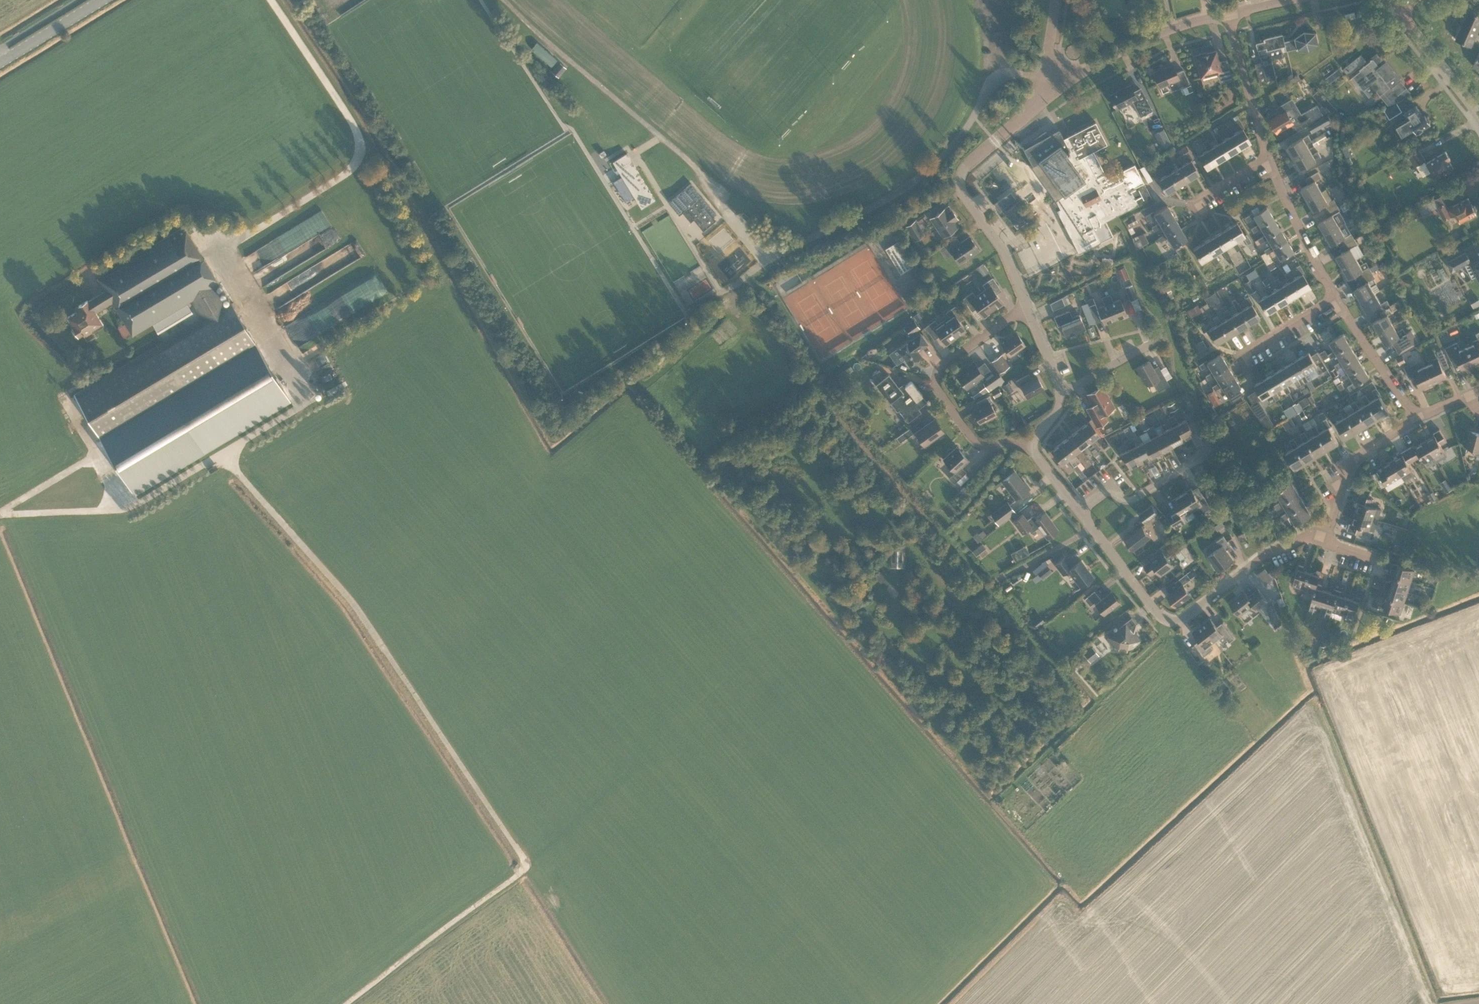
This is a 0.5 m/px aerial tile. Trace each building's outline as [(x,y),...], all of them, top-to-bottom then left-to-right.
[(1462,24),(1478,31),(1478,29),(1478,14),(1469,10),(1462,24)] [(1478,31),(1462,24),(1456,39),(1472,45),(1478,31)] [(1296,37),(1285,40),(1286,44),(1285,45),(1287,49),(1298,47),(1299,47),(1309,49),(1310,49),(1310,48),(1319,43),(1319,42),(1316,32),(1317,31),(1316,31),(1313,31),(1313,28),(1309,27),(1308,30),(1306,30),(1305,30),(1296,36),(1296,37)] [(1283,50),(1287,49),(1285,45),(1286,44),(1285,40),(1283,33),(1265,37),(1264,37),(1265,40),(1257,42),(1258,49),(1260,48),(1261,55),(1262,61),(1255,63),(1260,84),(1268,82),(1268,79),(1277,77),(1272,59),(1284,56),(1283,50)] [(531,48),(551,65),(557,59),(537,41),(531,48)] [(1219,60),(1216,50),(1206,52),(1206,51),(1193,55),(1195,62),(1197,61),(1201,76),(1221,71),(1223,81),(1232,78),(1227,58),(1219,60)] [(1373,58),(1360,68),(1361,69),(1353,76),(1364,89),(1371,83),(1380,94),(1384,90),(1391,100),(1405,88),(1398,80),(1400,78),(1387,61),(1380,66),(1373,58)] [(552,71),(559,76),(566,67),(560,62),(552,71)] [(1176,72),(1173,63),(1153,72),(1160,86),(1168,82),(1171,89),(1189,82),(1183,69),(1176,72)] [(1301,78),(1298,73),(1297,71),(1287,76),(1291,84),(1301,78)] [(1281,86),(1285,93),(1291,90),(1287,82),(1281,86)] [(1296,94),(1307,90),(1304,82),(1293,86),(1296,94)] [(1139,100),(1137,98),(1133,90),(1130,84),(1109,94),(1117,108),(1132,100),(1140,115),(1152,109),(1146,96),(1139,100)] [(1313,94),(1325,106),(1330,102),(1318,90),(1313,94)] [(1271,119),(1278,131),(1293,122),(1297,127),(1303,123),(1291,102),(1279,109),(1282,113),(1280,114),(1271,119)] [(1386,110),(1391,117),(1403,110),(1398,102),(1386,110)] [(1430,119),(1431,119),(1428,115),(1426,115),(1425,114),(1423,115),(1417,104),(1405,111),(1408,117),(1397,124),(1403,135),(1415,128),(1417,132),(1424,128),(1423,127),(1430,122),(1430,121),(1430,119)] [(1321,116),(1327,111),(1323,107),(1317,112),(1321,116)] [(1309,125),(1312,132),(1332,121),(1328,114),(1309,125)] [(1240,129),(1233,133),(1231,134),(1240,147),(1250,141),(1242,127),(1244,126),(1239,118),(1236,121),(1240,129)] [(1068,135),(1063,137),(1071,152),(1066,156),(1072,164),(1080,161),(1082,164),(1096,156),(1094,152),(1093,150),(1107,143),(1095,121),(1070,134),(1068,135)] [(1221,140),(1229,154),(1240,147),(1231,134),(1233,133),(1229,125),(1227,126),(1225,128),(1229,135),(1223,139),(1221,140)] [(1324,126),(1312,133),(1314,137),(1326,130),(1324,126)] [(1163,128),(1154,133),(1162,147),(1171,143),(1163,128)] [(1023,145),(1022,145),(1024,148),(1033,165),(1032,166),(1056,199),(1063,193),(1064,194),(1084,180),(1083,179),(1089,174),(1082,164),(1080,161),(1072,164),(1066,156),(1071,152),(1063,137),(1059,129),(1049,134),(1041,139),(1032,143),(1030,144),(1028,142),(1023,146),(1023,145)] [(1218,160),(1229,154),(1221,140),(1223,139),(1218,132),(1214,134),(1219,142),(1212,146),(1210,147),(1218,160)] [(1324,132),(1312,139),(1315,145),(1327,138),(1324,132)] [(1303,136),(1287,146),(1291,153),(1289,154),(1291,159),(1310,148),(1306,142),(1312,139),(1308,134),(1303,137),(1303,136)] [(1210,147),(1212,146),(1207,138),(1203,141),(1208,148),(1199,154),(1207,167),(1218,160),(1210,147)] [(1347,156),(1351,153),(1347,145),(1342,147),(1347,156)] [(1313,153),(1310,148),(1291,159),(1294,163),(1296,161),(1301,168),(1316,159),(1321,156),(1318,150),(1313,153)] [(1446,150),(1426,162),(1425,160),(1426,159),(1422,153),(1420,149),(1410,154),(1416,165),(1423,176),(1432,171),(1436,177),(1445,172),(1454,167),(1449,159),(1451,158),(1446,150)] [(1182,164),(1180,166),(1188,179),(1199,172),(1191,159),(1193,158),(1188,150),(1184,152),(1189,160),(1182,164)] [(639,203),(642,207),(655,199),(637,169),(627,152),(613,160),(622,175),(639,203)] [(1159,155),(1153,159),(1158,168),(1163,166),(1162,166),(1165,164),(1159,155)] [(1063,193),(1056,199),(1061,207),(1057,209),(1072,237),(1076,247),(1079,252),(1113,234),(1105,219),(1117,213),(1117,214),(1151,196),(1134,163),(1107,177),(1096,156),(1082,164),(1089,174),(1083,179),(1084,180),(1064,194),(1063,193)] [(1171,171),(1169,172),(1177,185),(1188,179),(1180,166),(1182,164),(1178,158),(1177,157),(1175,158),(1174,158),(1173,159),(1178,167),(1171,171)] [(1322,164),(1326,170),(1334,165),(1331,159),(1322,164)] [(1167,173),(1158,179),(1166,192),(1177,185),(1169,172),(1171,171),(1166,163),(1165,164),(1162,166),(1163,166),(1167,173)] [(1301,187),(1308,199),(1322,190),(1316,179),(1322,176),(1318,170),(1306,177),(1309,183),(1301,187)] [(679,213),(682,211),(690,221),(694,218),(703,229),(716,219),(713,215),(716,212),(691,182),(668,200),(679,213)] [(1328,201),(1322,190),(1308,199),(1314,210),(1322,205),(1325,210),(1337,204),(1334,198),(1328,201)] [(1006,194),(1011,202),(1016,198),(1010,191),(1006,194)] [(1005,205),(1010,202),(1005,195),(1000,198),(1005,205)] [(1394,208),(1402,204),(1399,197),(1390,201),(1394,208)] [(1477,209),(1475,205),(1474,205),(1473,204),(1472,204),(1468,197),(1448,207),(1445,202),(1437,206),(1444,219),(1456,213),(1460,220),(1476,212),(1476,211),(1477,209)] [(1005,210),(1010,216),(1016,226),(1028,218),(1016,202),(1005,210)] [(1155,214),(1159,221),(1160,223),(1174,215),(1167,204),(1154,212),(1153,210),(1145,215),(1147,219),(1155,214)] [(1337,204),(1325,210),(1328,216),(1319,221),(1325,232),(1339,224),(1333,213),(1340,209),(1337,204)] [(1254,216),(1259,223),(1260,224),(1273,216),(1266,206),(1253,214),(1252,212),(1244,216),(1247,220),(1254,216)] [(945,207),(930,217),(942,233),(949,229),(951,230),(957,226),(953,220),(957,217),(953,211),(949,214),(945,207)] [(291,229),(300,244),(333,224),(324,209),(291,229)] [(1418,216),(1415,210),(1409,213),(1410,214),(1405,216),(1407,221),(1418,216)] [(1126,219),(1129,225),(1137,221),(1134,215),(1126,219)] [(1162,225),(1166,232),(1167,234),(1180,226),(1174,215),(1160,223),(1159,221),(1152,226),(1154,230),(1162,225)] [(1261,227),(1265,233),(1266,235),(1279,227),(1273,216),(1260,224),(1259,223),(1251,227),(1253,231),(1261,227)] [(905,225),(914,240),(925,233),(916,219),(905,225)] [(1237,221),(1226,228),(1234,241),(1236,240),(1243,236),(1247,243),(1251,241),(1246,233),(1245,234),(1237,221)] [(1345,235),(1339,224),(1325,232),(1331,244),(1339,239),(1342,244),(1355,237),(1351,232),(1345,235)] [(81,307),(68,315),(74,324),(74,326),(72,327),(76,334),(78,332),(79,334),(84,331),(88,338),(95,334),(93,330),(104,323),(96,310),(97,311),(113,301),(133,334),(152,323),(170,312),(173,319),(196,305),(203,318),(79,392),(76,394),(109,450),(110,452),(134,492),(198,453),(204,450),(205,452),(291,401),(290,399),(230,301),(226,303),(215,285),(219,282),(190,234),(184,225),(109,270),(108,268),(103,271),(104,273),(98,277),(106,290),(104,291),(93,297),(88,300),(88,299),(79,304),(81,307)] [(1187,238),(1180,226),(1167,234),(1166,232),(1158,237),(1160,241),(1168,236),(1174,245),(1187,238)] [(306,246),(313,256),(341,238),(334,227),(306,246)] [(1286,238),(1279,227),(1266,235),(1265,233),(1257,238),(1260,242),(1268,237),(1272,244),(1273,246),(1286,238)] [(1226,228),(1215,234),(1223,247),(1225,246),(1232,242),(1237,250),(1241,247),(1236,240),(1234,241),(1226,228)] [(1215,234),(1204,241),(1212,254),(1214,253),(1221,249),(1226,256),(1230,254),(1225,246),(1223,247),(1215,234)] [(959,262),(979,249),(969,235),(960,241),(956,235),(939,247),(944,254),(951,249),(959,262)] [(1355,237),(1342,244),(1345,250),(1336,255),(1343,266),(1357,258),(1351,247),(1358,243),(1355,237)] [(1273,246),(1272,244),(1264,249),(1266,253),(1274,248),(1280,257),(1293,249),(1286,238),(1273,246)] [(901,272),(913,265),(897,240),(885,247),(901,272)] [(1219,261),(1214,253),(1212,254),(1204,241),(1193,248),(1201,261),(1210,255),(1215,263),(1219,261)] [(291,294),(368,257),(361,244),(285,281),(291,294)] [(1472,262),(1466,251),(1447,261),(1453,270),(1465,263),(1472,276),(1478,273),(1478,276),(1478,259),(1472,262)] [(1357,273),(1360,278),(1372,271),(1366,260),(1360,264),(1357,258),(1343,266),(1349,277),(1357,273)] [(1276,265),(1273,259),(1267,263),(1270,269),(1276,265)] [(987,263),(981,265),(984,274),(990,271),(987,263)] [(1300,274),(1293,278),(1292,279),(1300,292),(1310,286),(1302,272),(1304,271),(1299,264),(1295,266),(1300,274)] [(913,265),(908,268),(918,283),(922,280),(913,265)] [(1128,277),(1124,266),(1117,269),(1122,279),(1128,277)] [(1254,268),(1246,273),(1249,279),(1257,273),(1254,268)] [(1289,280),(1282,284),(1281,285),(1289,298),(1300,292),(1292,279),(1293,278),(1288,270),(1286,271),(1284,272),(1289,280)] [(1375,291),(1380,289),(1374,277),(1376,276),(1372,271),(1360,278),(1363,283),(1354,288),(1361,299),(1375,291)] [(986,288),(981,291),(992,308),(997,305),(998,306),(1003,302),(996,292),(1001,289),(992,277),(983,283),(986,288)] [(1278,305),(1289,298),(1281,285),(1282,284),(1278,277),(1274,279),(1278,287),(1271,291),(1270,292),(1278,305)] [(1244,282),(1250,292),(1256,289),(1250,279),(1244,282)] [(1138,296),(1132,283),(1124,286),(1130,299),(1138,296)] [(1265,284),(1263,286),(1268,293),(1258,299),(1266,312),(1278,305),(1270,292),(1271,291),(1267,283),(1265,284)] [(992,308),(981,291),(975,295),(972,291),(963,297),(972,310),(976,306),(983,316),(989,313),(988,312),(992,308)] [(1381,302),(1375,291),(1361,299),(1367,311),(1375,306),(1378,311),(1390,304),(1387,299),(1381,302)] [(1214,292),(1206,297),(1210,303),(1218,298),(1214,292)] [(1110,293),(1106,294),(1115,318),(1126,313),(1120,298),(1113,301),(1112,298),(1110,293)] [(1115,318),(1106,294),(1101,296),(1103,301),(1104,301),(1105,304),(1097,307),(1095,302),(1089,304),(1094,318),(1101,315),(1103,322),(1115,318)] [(1241,309),(1249,323),(1259,316),(1252,303),(1253,302),(1248,295),(1244,297),(1249,304),(1242,308),(1241,309)] [(1469,299),(1474,306),(1478,303),(1478,298),(1478,295),(1473,298),(1473,297),(1469,299)] [(1052,308),(1064,303),(1061,296),(1050,302),(1052,308)] [(1238,329),(1249,323),(1241,309),(1242,308),(1238,301),(1234,304),(1238,311),(1231,315),(1230,316),(1238,329)] [(949,316),(944,319),(956,336),(966,329),(959,320),(964,317),(955,304),(946,311),(949,316)] [(1201,310),(1197,304),(1187,310),(1191,316),(1201,310)] [(1373,321),(1380,332),(1394,324),(1388,313),(1394,310),(1390,304),(1378,311),(1381,317),(1373,321)] [(1227,317),(1221,321),(1220,322),(1228,335),(1238,329),(1230,316),(1231,315),(1227,308),(1223,310),(1227,317)] [(1066,337),(1086,328),(1079,313),(1072,316),(1069,309),(1054,315),(1058,325),(1061,323),(1063,327),(1062,327),(1066,337)] [(923,315),(919,310),(914,315),(917,319),(923,315)] [(1216,342),(1228,335),(1220,322),(1221,321),(1217,314),(1213,317),(1217,324),(1208,329),(1216,342)] [(914,319),(903,327),(909,335),(920,327),(914,319)] [(946,343),(956,336),(944,319),(938,323),(935,319),(925,326),(934,338),(940,334),(946,343)] [(1397,330),(1394,324),(1380,332),(1386,343),(1392,340),(1399,352),(1418,341),(1411,328),(1406,332),(1403,327),(1397,330)] [(1460,330),(1457,324),(1449,327),(1451,333),(1460,330)] [(1466,344),(1475,364),(1478,362),(1478,331),(1476,333),(1478,338),(1466,344)] [(897,348),(909,365),(922,355),(918,350),(928,343),(920,332),(910,339),(910,338),(897,348)] [(1010,354),(1025,343),(1017,332),(1002,343),(1010,354)] [(1337,352),(1350,344),(1344,332),(1330,341),(1335,349),(1328,353),(1330,355),(1331,357),(1338,353),(1337,352)] [(1196,342),(1200,350),(1207,347),(1202,338),(1196,342)] [(1463,369),(1475,364),(1466,344),(1460,347),(1457,341),(1452,344),(1445,347),(1451,359),(1457,356),(1463,369)] [(1357,354),(1350,344),(1337,352),(1338,353),(1342,360),(1335,364),(1337,368),(1344,364),(1343,362),(1357,354)] [(876,346),(871,346),(867,348),(865,352),(868,357),(873,357),(876,354),(878,350),(876,346)] [(1437,357),(1425,362),(1434,382),(1447,377),(1441,364),(1447,361),(1441,348),(1435,351),(1437,357)] [(1307,371),(1308,370),(1315,366),(1319,373),(1328,368),(1327,367),(1322,357),(1316,361),(1312,355),(1310,351),(1298,358),(1307,371)] [(1318,351),(1312,355),(1316,361),(1322,357),(1318,351)] [(314,368),(328,360),(324,353),(310,361),(314,368)] [(992,360),(1000,371),(1009,365),(1001,353),(992,360)] [(1208,363),(1212,370),(1213,372),(1227,364),(1220,353),(1207,360),(1206,359),(1199,364),(1201,368),(1208,363)] [(1344,378),(1351,374),(1350,373),(1363,365),(1357,354),(1343,362),(1344,364),(1348,370),(1341,375),(1344,378)] [(1402,354),(1396,356),(1400,363),(1405,361),(1402,354)] [(1298,358),(1288,364),(1296,378),(1297,377),(1304,372),(1309,379),(1312,377),(1308,370),(1307,371),(1298,358)] [(957,375),(966,388),(984,375),(985,376),(992,371),(984,361),(978,366),(974,360),(967,365),(968,367),(957,375)] [(1158,390),(1169,384),(1160,368),(1155,371),(1148,360),(1137,366),(1147,384),(1152,380),(1158,390)] [(1410,362),(1404,365),(1410,378),(1416,375),(1422,388),(1434,382),(1425,362),(1419,365),(1417,362),(1411,364),(1410,362)] [(1233,374),(1227,364),(1213,372),(1212,370),(1205,374),(1208,378),(1215,374),(1219,381),(1220,383),(1233,374)] [(1302,384),(1297,377),(1296,378),(1288,364),(1277,371),(1285,384),(1287,383),(1293,379),(1298,386),(1302,384)] [(1350,373),(1351,374),(1355,381),(1348,385),(1350,389),(1358,384),(1357,383),(1370,375),(1363,365),(1350,373)] [(876,380),(884,374),(879,368),(872,374),(876,380)] [(1005,381),(998,371),(983,381),(989,389),(999,382),(1000,384),(1005,381)] [(1277,371),(1266,377),(1274,391),(1276,390),(1283,386),(1287,393),(1291,390),(1287,383),(1285,384),(1277,371)] [(908,421),(921,410),(918,407),(927,401),(922,395),(923,394),(911,379),(905,385),(904,384),(900,387),(888,373),(875,383),(897,410),(898,409),(908,421)] [(1027,396),(1043,387),(1037,375),(1032,378),(1029,373),(1015,380),(1019,385),(1021,384),(1027,396)] [(1220,383),(1219,381),(1212,385),(1214,389),(1221,385),(1227,394),(1236,388),(1240,385),(1233,374),(1220,383)] [(1315,386),(1322,382),(1318,376),(1312,380),(1315,386)] [(1280,397),(1276,390),(1274,391),(1266,377),(1255,384),(1263,397),(1272,392),(1276,399),(1280,397)] [(1008,381),(1003,384),(1007,392),(1013,389),(1008,381)] [(1377,397),(1370,401),(1369,401),(1378,417),(1389,411),(1380,395),(1381,394),(1376,386),(1372,389),(1377,397)] [(1002,392),(999,387),(991,391),(995,396),(1002,392)] [(1094,391),(1089,394),(1093,402),(1097,409),(1091,413),(1097,424),(1107,419),(1103,412),(1113,407),(1103,387),(1096,391),(1094,391)] [(1214,405),(1220,401),(1213,389),(1207,393),(1214,405)] [(1366,403),(1360,407),(1358,408),(1368,424),(1378,417),(1369,401),(1370,401),(1366,393),(1361,396),(1366,403)] [(980,422),(996,413),(990,401),(992,400),(989,394),(976,402),(979,407),(973,410),(980,422)] [(1311,403),(1315,400),(1311,394),(1307,397),(1311,403)] [(1302,407),(1310,402),(1306,396),(1299,400),(1302,407)] [(1259,399),(1252,404),(1266,427),(1274,423),(1259,399)] [(1355,410),(1349,414),(1347,415),(1357,430),(1368,424),(1358,408),(1360,407),(1355,400),(1351,402),(1355,410)] [(1167,405),(1170,411),(1178,407),(1175,401),(1167,405)] [(1295,414),(1300,411),(1296,402),(1290,405),(1295,414)] [(1159,406),(1163,413),(1168,411),(1164,403),(1159,406)] [(1346,437),(1357,430),(1347,415),(1349,414),(1344,406),(1340,409),(1344,416),(1336,421),(1346,437)] [(1174,413),(1170,415),(1183,439),(1193,433),(1186,418),(1178,422),(1177,419),(1174,413)] [(1172,444),(1183,439),(1170,415),(1167,417),(1170,423),(1172,426),(1164,429),(1172,444)] [(1144,417),(1139,419),(1144,429),(1145,428),(1149,426),(1148,425),(1144,417)] [(1286,422),(1290,428),(1298,423),(1294,417),(1286,422)] [(1326,427),(1320,431),(1319,432),(1328,448),(1339,441),(1330,426),(1331,425),(1326,417),(1322,420),(1326,427)] [(915,432),(925,445),(944,431),(935,418),(915,432)] [(1089,420),(1080,427),(1096,448),(1099,446),(1095,440),(1095,441),(1093,438),(1099,433),(1089,420)] [(1153,424),(1149,426),(1154,435),(1161,450),(1172,444),(1164,429),(1157,433),(1155,430),(1156,430),(1153,424)] [(1308,439),(1317,454),(1328,448),(1319,432),(1320,431),(1315,424),(1311,426),(1316,434),(1309,438),(1308,439)] [(1149,462),(1153,459),(1143,441),(1136,444),(1134,441),(1135,441),(1132,436),(1133,435),(1128,425),(1123,428),(1128,437),(1140,461),(1146,458),(1149,462)] [(1155,453),(1161,450),(1154,435),(1149,426),(1145,428),(1148,434),(1149,434),(1150,437),(1143,441),(1153,459),(1157,457),(1155,453)] [(896,436),(900,441),(913,432),(909,427),(896,436)] [(1080,427),(1070,434),(1080,448),(1087,443),(1089,445),(1093,451),(1096,448),(1080,427)] [(1435,434),(1425,440),(1437,460),(1447,454),(1444,449),(1441,443),(1447,440),(1440,428),(1434,432),(1435,434)] [(1472,429),(1467,446),(1475,448),(1474,453),(1478,454),(1478,431),(1472,429)] [(1305,440),(1298,444),(1297,445),(1307,461),(1317,454),(1308,439),(1309,438),(1305,430),(1300,433),(1305,440)] [(1070,434),(1061,442),(1077,463),(1080,460),(1076,455),(1074,453),(1080,448),(1070,434)] [(1128,437),(1124,439),(1127,445),(1128,445),(1129,448),(1121,452),(1129,467),(1140,461),(1128,437)] [(1295,468),(1307,461),(1297,445),(1298,444),(1294,437),(1290,439),(1294,447),(1286,452),(1295,468)] [(1437,460),(1425,440),(1415,446),(1414,443),(1408,447),(1415,459),(1421,455),(1427,466),(1437,460)] [(1061,442),(1051,449),(1054,453),(1061,462),(1068,457),(1070,460),(1074,465),(1077,463),(1061,442)] [(956,445),(948,453),(943,458),(955,471),(949,477),(954,482),(966,471),(961,466),(969,459),(956,445)] [(1403,453),(1393,459),(1402,474),(1405,480),(1415,473),(1409,462),(1415,459),(1408,447),(1401,451),(1403,453)] [(1093,451),(1092,451),(1098,459),(1102,456),(1096,448),(1093,451)] [(1375,466),(1382,478),(1386,484),(1402,474),(1393,459),(1383,465),(1382,463),(1375,466)] [(1074,465),(1073,466),(1081,476),(1085,473),(1082,469),(1077,463),(1074,465)] [(1023,481),(1014,470),(995,485),(997,487),(1003,482),(1016,498),(1030,487),(1024,480),(1023,481)] [(1278,493),(1282,499),(1283,501),(1299,491),(1292,480),(1277,490),(1276,488),(1268,493),(1271,497),(1278,493)] [(1182,493),(1193,510),(1198,507),(1201,512),(1211,506),(1204,495),(1199,499),(1192,487),(1182,493)] [(1206,491),(1212,505),(1219,502),(1212,488),(1206,491)] [(1437,498),(1433,490),(1427,493),(1431,501),(1437,498)] [(1285,504),(1289,510),(1289,511),(1305,502),(1299,491),(1283,501),(1282,499),(1274,504),(1275,504),(1277,508),(1285,504)] [(1185,515),(1193,510),(1182,493),(1172,499),(1178,507),(1167,514),(1176,527),(1188,520),(1185,515)] [(1359,501),(1356,512),(1378,519),(1382,508),(1370,504),(1372,498),(1359,493),(1357,500),(1359,501)] [(990,513),(998,524),(1015,511),(1007,500),(990,513)] [(1312,513),(1305,502),(1289,511),(1289,510),(1281,515),(1284,519),(1291,514),(1296,523),(1312,513)] [(1152,504),(1139,513),(1146,522),(1159,513),(1152,504)] [(1047,537),(1058,529),(1045,511),(1036,518),(1035,516),(1031,516),(1027,519),(1022,513),(1013,520),(1022,533),(1028,528),(1031,531),(1038,526),(1047,537)] [(1374,530),(1378,519),(1356,512),(1352,523),(1350,522),(1347,529),(1362,534),(1364,526),(1374,530)] [(1213,522),(1218,529),(1225,525),(1220,517),(1213,522)] [(1133,549),(1151,536),(1142,525),(1125,538),(1133,549)] [(973,535),(978,541),(983,538),(982,537),(986,534),(983,529),(978,532),(977,531),(973,535)] [(1241,540),(1247,538),(1244,531),(1238,534),(1241,540)] [(1234,559),(1226,549),(1231,545),(1223,535),(1216,540),(1220,546),(1208,555),(1213,563),(1218,571),(1234,559)] [(982,542),(972,549),(976,555),(981,551),(983,554),(988,551),(982,542)] [(1196,557),(1186,544),(1180,548),(1186,555),(1181,559),(1180,562),(1184,566),(1196,557)] [(893,548),(893,564),(901,564),(902,548),(893,548)] [(1020,558),(1015,550),(1011,552),(1015,560),(1020,558)] [(1162,574),(1174,565),(1163,551),(1145,564),(1152,574),(1158,569),(1162,574)] [(1065,556),(1055,563),(1063,573),(1068,569),(1081,586),(1094,576),(1081,559),(1072,565),(1065,556)] [(1292,584),(1304,587),(1309,571),(1302,569),(1306,558),(1301,557),(1292,584)] [(1395,574),(1411,580),(1415,569),(1388,560),(1386,564),(1397,568),(1395,574)] [(1316,573),(1309,571),(1304,587),(1314,591),(1315,591),(1321,572),(1323,564),(1319,562),(1316,573)] [(1047,564),(1037,571),(1042,578),(1052,571),(1047,564)] [(1265,584),(1273,577),(1265,567),(1257,573),(1265,584)] [(1176,605),(1192,593),(1184,583),(1195,574),(1191,569),(1175,581),(1179,586),(1168,595),(1176,605)] [(875,576),(881,582),(887,576),(881,570),(875,576)] [(1315,591),(1314,591),(1310,603),(1322,607),(1328,590),(1321,588),(1325,577),(1323,577),(1324,573),(1321,572),(1315,591)] [(1382,578),(1381,582),(1408,591),(1411,580),(1395,574),(1392,581),(1382,578)] [(1331,591),(1328,590),(1322,607),(1333,610),(1342,583),(1336,581),(1333,589),(1331,590),(1331,591)] [(1390,589),(1388,596),(1404,601),(1408,591),(1381,582),(1379,586),(1390,589)] [(1333,610),(1343,613),(1349,597),(1342,594),(1345,584),(1342,583),(1333,610)] [(1230,602),(1240,615),(1248,608),(1255,611),(1268,601),(1258,588),(1248,595),(1244,590),(1230,602)] [(1355,599),(1349,597),(1343,613),(1354,617),(1363,590),(1358,588),(1355,599)] [(1094,601),(1104,613),(1119,601),(1111,591),(1101,598),(1094,590),(1084,597),(1090,604),(1094,601)] [(1404,601),(1388,596),(1385,603),(1375,599),(1373,604),(1401,613),(1404,601)] [(1037,627),(1045,621),(1040,614),(1032,620),(1037,627)] [(1211,617),(1202,624),(1214,640),(1219,637),(1223,642),(1227,638),(1229,641),(1234,637),(1222,622),(1217,625),(1211,617)] [(1140,639),(1134,633),(1131,629),(1133,628),(1132,625),(1129,625),(1125,620),(1117,626),(1109,633),(1108,638),(1114,645),(1116,643),(1118,645),(1127,646),(1130,644),(1134,644),(1134,643),(1140,639)] [(1210,643),(1214,640),(1202,624),(1193,631),(1200,639),(1195,643),(1204,655),(1214,648),(1210,643)] [(1202,660),(1199,663),(1204,669),(1209,666),(1204,659),(1202,660)]
